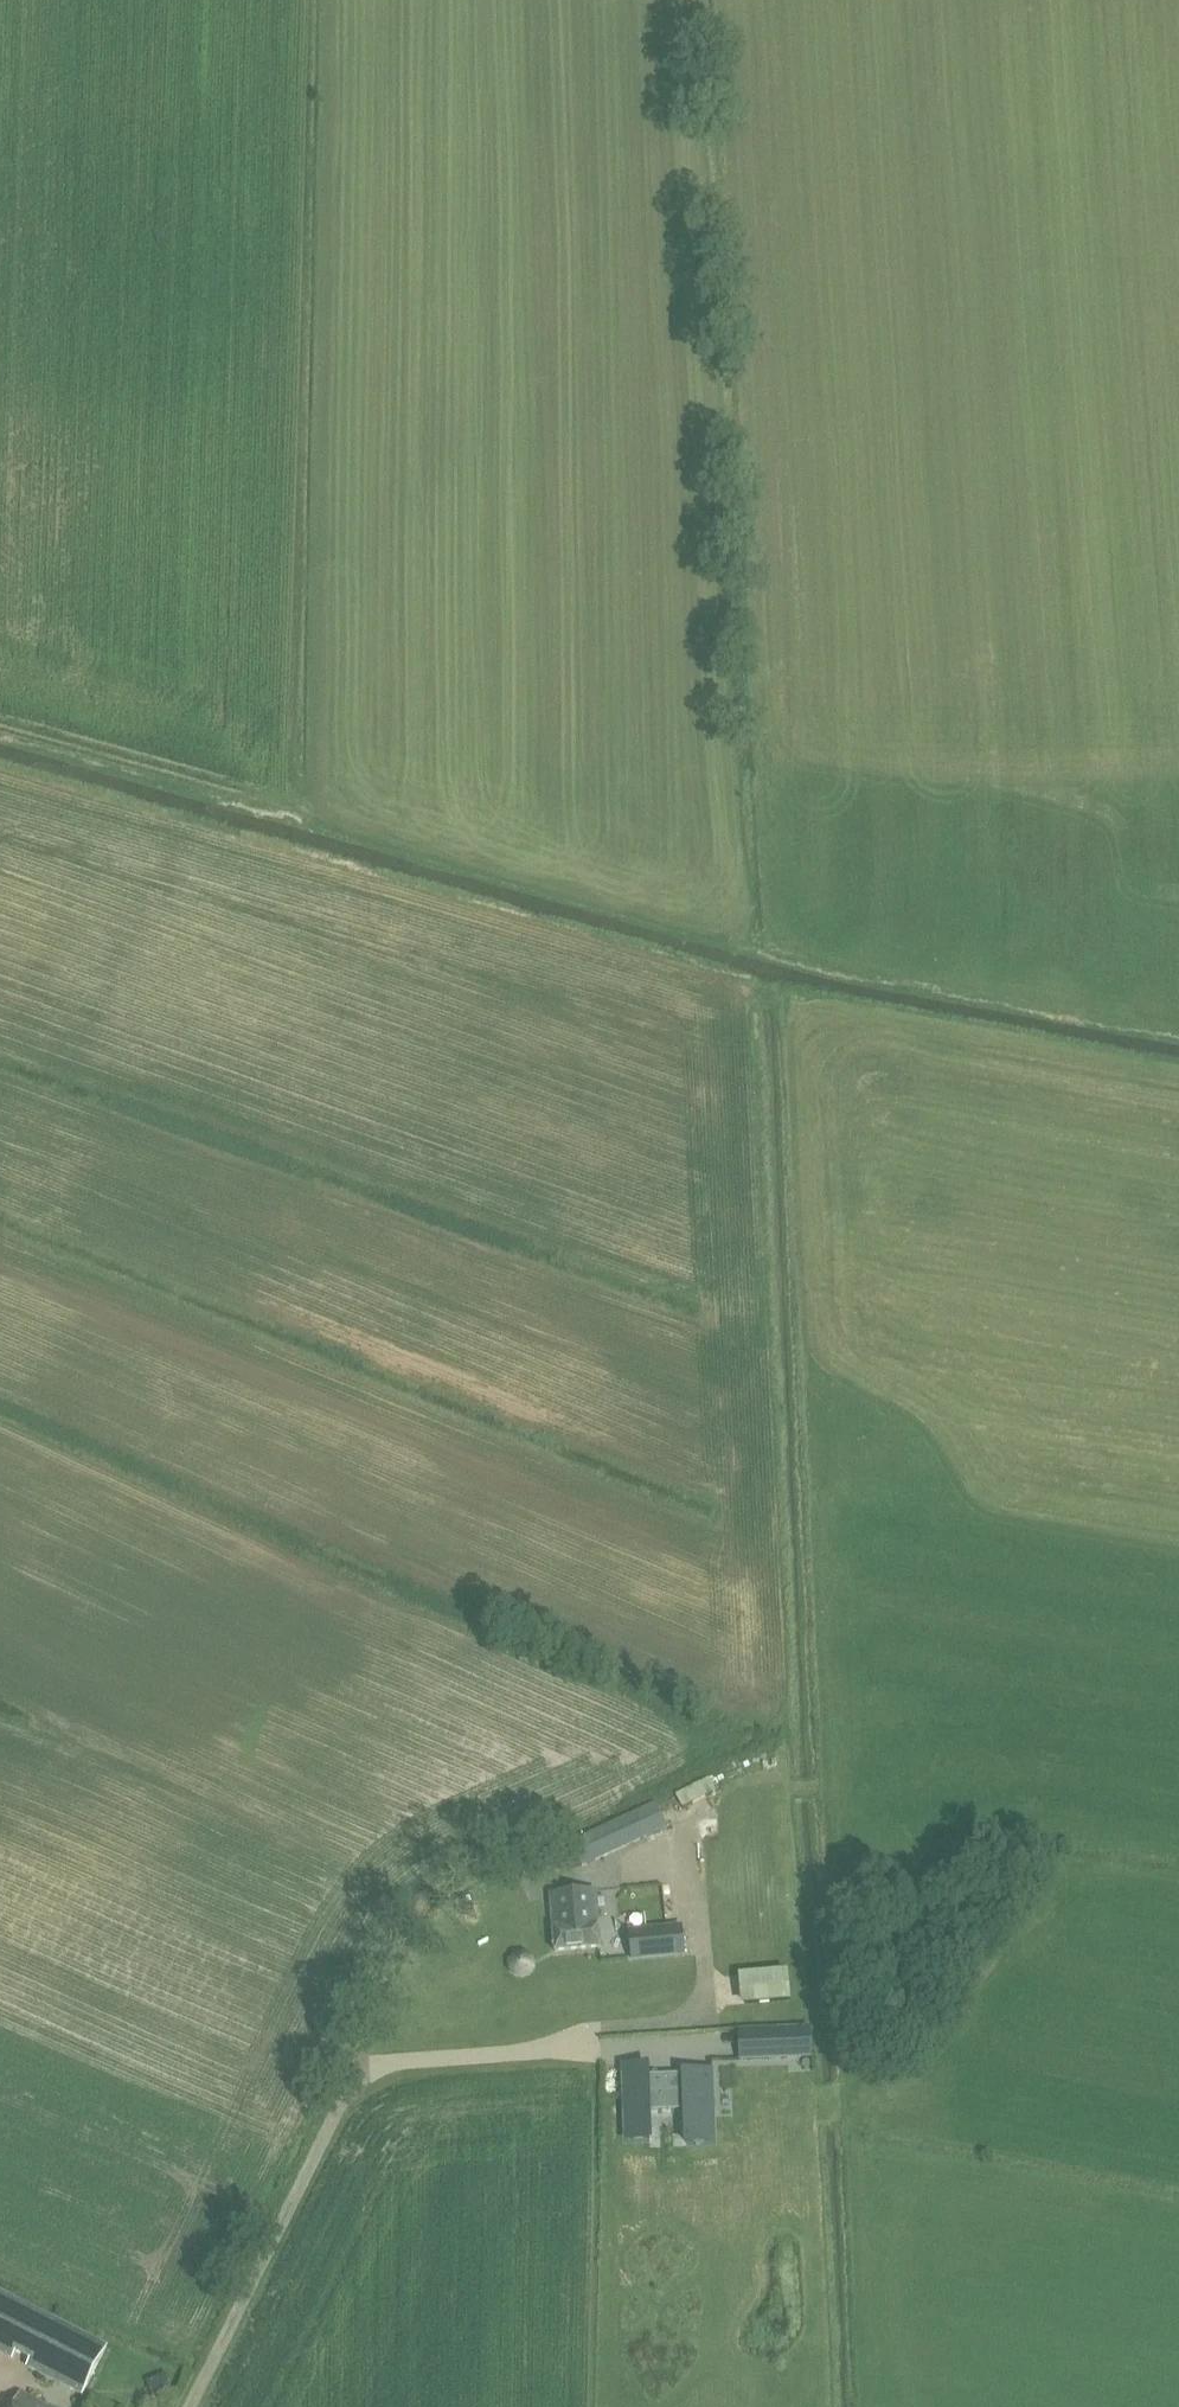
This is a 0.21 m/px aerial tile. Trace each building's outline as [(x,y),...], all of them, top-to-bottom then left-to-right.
[(571,1842),(583,1867),(668,1827),(656,1802),(571,1842)] [(553,1927),(555,1951),(600,1947),(598,1923),(595,1890),(551,1894),(554,1927),(553,1927)] [(686,1957),(684,1930),(631,1934),(633,1962),(686,1957)] [(789,1972),(755,1974),(757,2003),(791,2001),(789,1972)] [(789,2058),(788,2028),(764,2029),(765,2059),(789,2058)] [(705,2111),(703,2040),(676,2040),(676,2045),(640,2046),(640,2031),(617,2032),(620,2105),(642,2105),(641,2062),(676,2062),(678,2111),(705,2111)] [(27,2365),(82,2393),(107,2345),(51,2317),(27,2365)] [(147,2381),(154,2398),(173,2391),(166,2374),(147,2381)] [(21,2392),(14,2406),(51,2406),(21,2392)]
